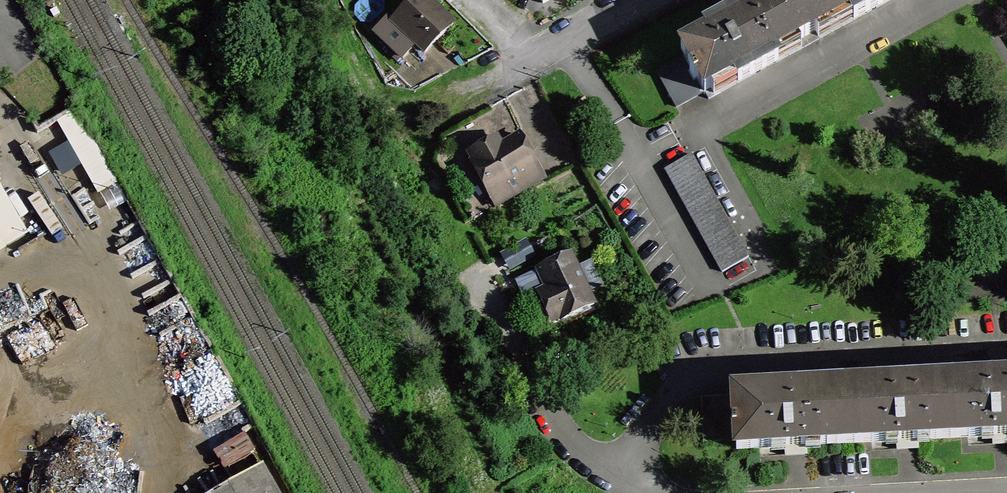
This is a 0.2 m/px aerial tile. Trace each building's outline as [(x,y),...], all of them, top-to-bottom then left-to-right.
[(392,22),(424,53),(453,23),(429,0),(414,0),(392,22)] [(737,17),(724,25),(681,48),(685,56),(704,92),(708,99),(890,0),(769,0),(737,17)] [(724,25),(737,17),(735,13),(728,16),(722,20),(724,25)] [(361,40),(356,27),(345,31),(351,44),(361,40)] [(351,44),(345,31),(334,36),(339,49),(351,44)] [(676,107),(704,92),(685,56),(657,71),(676,107)] [(499,140),(471,156),(474,161),(471,162),(496,207),(544,180),(519,135),(501,145),(499,140)] [(469,152),(471,156),(499,140),(496,137),(482,144),(469,152)] [(665,169),(722,272),(749,257),(692,155),(665,169)] [(732,197),(710,157),(701,162),(723,202),(732,197)] [(23,232),(0,192),(0,230),(7,242),(23,232)] [(734,221),(756,261),(764,257),(743,217),(734,221)] [(547,288),(542,290),(547,301),(556,319),(560,317),(561,319),(594,304),(587,290),(580,274),(571,255),(538,270),(547,288)] [(591,268),(580,274),(587,290),(599,284),(595,276),(591,268)] [(529,309),(547,301),(542,290),(547,288),(538,270),(516,281),(529,309)] [(734,394),(734,396),(736,439),(737,449),(785,446),(786,455),(798,455),(807,454),(806,446),(897,441),(897,449),(908,449),(919,448),(918,440),(993,435),(993,444),(1003,444),(1006,444),(1006,379),(734,394)] [(736,439),(734,396),(701,398),(704,441),(736,439)] [(261,464),(210,492),(278,492),(261,464)]
